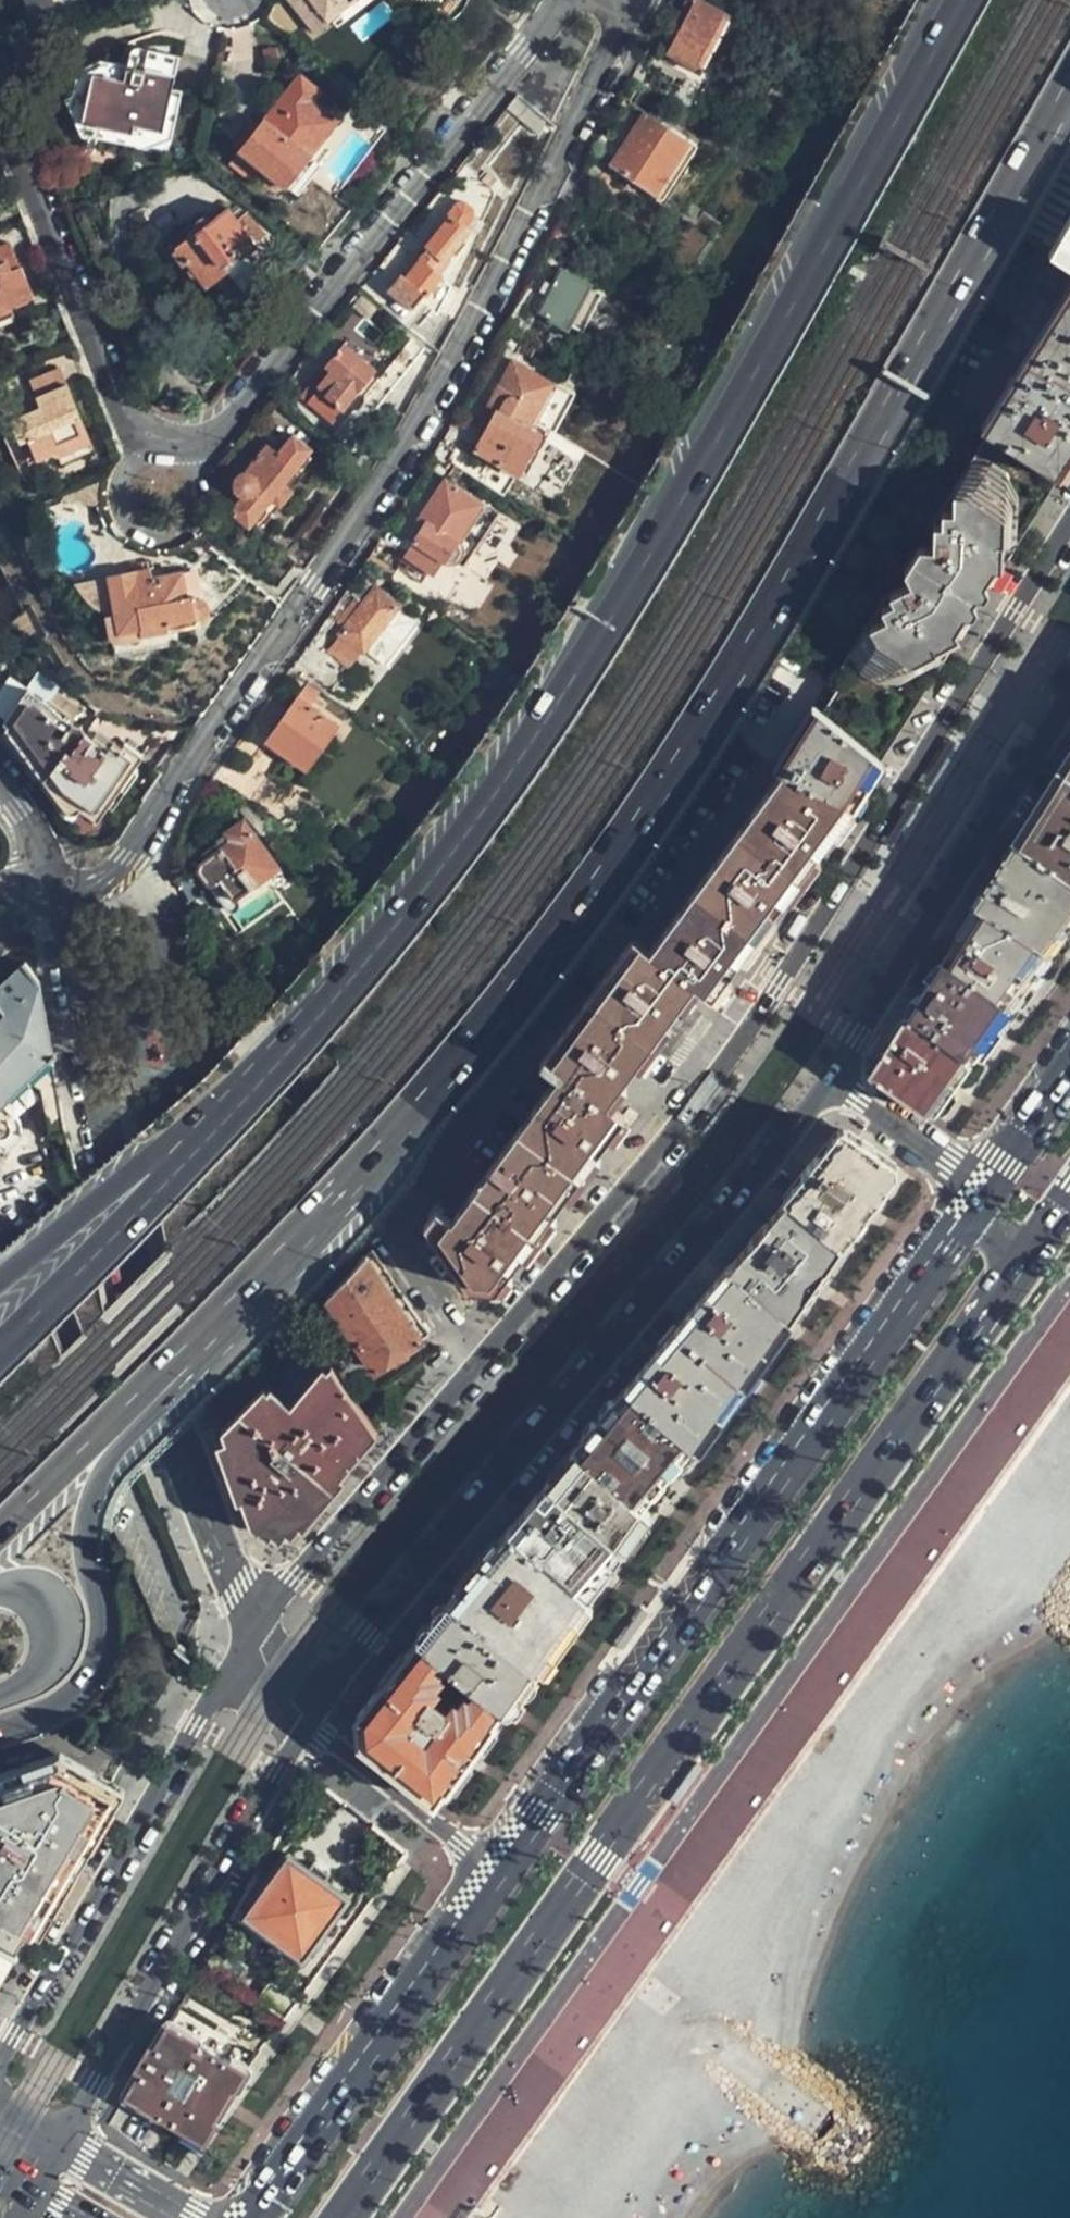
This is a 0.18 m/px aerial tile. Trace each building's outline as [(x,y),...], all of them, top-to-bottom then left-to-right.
[(28,9),(53,3),(53,0),(26,0),(28,9)] [(350,0),(285,0),(285,1),(310,32),(350,0)] [(692,66),(718,15),(693,1),(665,51),(692,66)] [(78,72),(66,94),(77,121),(97,125),(94,140),(128,148),(131,133),(161,139),(169,102),(177,63),(147,56),(144,67),(135,65),(133,72),(98,66),(78,72)] [(829,73),(838,60),(836,58),(828,73),(829,73)] [(296,75),(235,149),(262,171),(258,175),(258,179),(258,182),(261,188),(265,191),(270,192),(275,191),(279,188),(282,185),(307,157),(309,155),(306,152),(334,120),(310,100),(317,91),(296,75)] [(77,121),(66,94),(61,96),(75,136),(94,140),(97,125),(77,121)] [(131,133),(128,148),(144,152),(168,149),(178,104),(169,102),(161,139),(131,133)] [(694,146),(638,113),(606,164),(660,200),(694,146)] [(262,171),(235,149),(222,163),(250,185),(258,175),(262,171)] [(307,157),(282,185),(294,194),(318,166),(307,157)] [(444,217),(421,246),(423,248),(413,262),(415,264),(403,279),(398,275),(384,293),(408,313),(438,276),(435,275),(446,261),(443,260),(465,233),(462,230),(470,218),(468,212),(459,204),(450,204),(442,215),(444,217)] [(238,256),(254,244),(225,207),(208,219),(206,216),(203,216),(200,216),(197,218),(195,220),(194,223),(195,227),(196,229),(172,246),(204,287),(226,270),(219,261),(233,250),(238,256)] [(1068,218),(1047,253),(1069,268),(1069,219),(1068,218)] [(423,248),(421,246),(418,243),(407,258),(413,262),(423,248)] [(7,244),(0,247),(0,319),(11,314),(8,305),(28,296),(7,244)] [(568,330),(594,283),(562,266),(538,310),(550,316),(548,320),(568,330)] [(1028,360),(1069,387),(1069,295),(1028,360)] [(326,421),(369,370),(339,345),(321,367),(326,371),(314,385),(317,388),(304,403),(326,421)] [(1069,459),(1069,387),(1028,360),(982,432),(987,435),(1056,480),(1063,471),(1069,459)] [(470,448),(486,457),(499,464),(515,473),(538,432),(530,426),(552,385),(507,361),(472,426),(480,431),(470,448)] [(90,452),(58,370),(25,383),(31,396),(3,407),(31,476),(90,452)] [(231,491),(233,493),(234,495),(237,497),(240,496),(234,504),(229,511),(244,523),(248,518),(278,481),(306,446),(290,433),(273,453),(263,446),(239,475),(236,477),(234,479),(231,482),(230,487),(231,491)] [(821,715),(880,762),(979,603),(989,588),(1056,480),(987,435),(830,685),(838,690),(821,715)] [(499,464),(486,457),(481,465),(496,474),(499,464)] [(278,481),(248,518),(259,527),(289,490),(278,481)] [(440,481),(424,505),(430,509),(421,522),(408,541),(410,542),(402,554),(427,571),(429,573),(440,559),(452,562),(458,553),(454,545),(456,543),(470,554),(494,516),(440,481)] [(234,495),(233,493),(228,499),(234,504),(240,496),(237,497),(234,495)] [(430,509),(424,505),(415,518),(421,522),(430,509)] [(427,571),(402,554),(394,567),(418,583),(427,571)] [(131,577),(147,575),(146,567),(129,568),(131,577)] [(180,571),(147,575),(131,577),(129,568),(110,571),(116,630),(138,627),(139,634),(196,622),(196,615),(199,615),(202,612),(204,608),(205,603),(204,598),(201,597),(198,595),(195,595),(194,595),(193,592),(182,594),(180,571)] [(356,598),(341,617),(347,622),(342,628),(338,633),(341,637),(353,649),(357,654),(395,606),(372,589),(362,602),(356,598)] [(347,622),(341,617),(336,623),(342,628),(347,622)] [(2,724),(21,737),(17,742),(36,756),(31,761),(47,772),(43,776),(61,788),(57,794),(97,821),(142,755),(123,742),(120,747),(110,741),(107,745),(91,735),(89,738),(81,732),(79,727),(75,729),(44,708),(47,705),(26,691),(37,674),(0,633),(0,727),(2,724)] [(353,649),(341,637),(338,641),(349,654),(353,649)] [(308,704),(317,690),(306,682),(296,696),(308,704)] [(335,724),(308,704),(296,696),(264,743),(302,770),(335,724)] [(869,779),(880,762),(821,715),(816,711),(776,770),(779,772),(850,809),(855,801),(869,779)] [(1069,771),(1022,845),(1069,876),(1069,768),(1069,771)] [(823,848),(850,809),(779,772),(652,949),(634,938),(592,996),(653,1043),(666,1026),(689,995),(697,985),(716,997),(724,985),(774,915),(823,848)] [(274,867),(240,820),(223,832),(229,840),(198,864),(197,872),(205,884),(211,886),(218,881),(231,899),(274,867)] [(284,847),(275,836),(267,842),(275,853),(284,847)] [(1022,845),(1004,873),(982,908),(1051,952),(1069,926),(1069,876),(1022,845)] [(1051,952),(982,908),(968,930),(947,962),(1011,1007),(1035,974),(1051,952)] [(1011,1007),(947,962),(933,986),(912,1019),(973,1062),(995,1030),(1011,1007)] [(40,988),(26,967),(0,988),(0,1013),(2,1015),(0,1016),(0,1110),(7,1102),(5,1100),(25,1079),(39,1091),(47,1138),(60,1183),(66,1181),(79,1178),(62,1124),(40,988)] [(653,1043),(592,996),(542,1062),(561,1076),(458,1212),(442,1200),(424,1224),(470,1292),(495,1293),(508,1276),(592,1165),(617,1132),(622,1125),(626,1120),(607,1105),(632,1072),(653,1043)] [(973,1062),(912,1019),(893,1048),(876,1075),(935,1115),(950,1093),(973,1062)] [(799,1182),(784,1200),(838,1246),(867,1209),(891,1178),(890,1161),(845,1132),(836,1138),(832,1142),(799,1182)] [(838,1246),(784,1200),(773,1212),(742,1251),(728,1267),(789,1319),(805,1295),(825,1265),(838,1246)] [(421,1319),(374,1249),(327,1297),(376,1372),(407,1350),(431,1334),(421,1319)] [(789,1319),(728,1267),(682,1322),(626,1389),(686,1440),(696,1448),(741,1386),(789,1319)] [(293,1411),(333,1364),(314,1336),(264,1389),(293,1411)] [(358,1402),(333,1364),(293,1411),(264,1389),(222,1430),(238,1470),(235,1472),(252,1528),(260,1533),(263,1529),(276,1539),(280,1541),(282,1540),(287,1533),(292,1537),(327,1493),(377,1432),(358,1402)] [(686,1440),(626,1389),(604,1416),(575,1450),(637,1502),(659,1474),(686,1440)] [(575,1450),(546,1485),(628,1554),(643,1536),(657,1518),(637,1502),(575,1450)] [(532,1502),(509,1530),(560,1575),(591,1599),(611,1575),(628,1554),(546,1485),(532,1502)] [(564,1637),(591,1599),(560,1575),(509,1530),(486,1559),(452,1599),(539,1671),(564,1637)] [(526,1689),(539,1671),(452,1599),(441,1613),(420,1639),(500,1708),(508,1714),(526,1689)] [(491,1721),(500,1708),(420,1639),(388,1678),(359,1714),(360,1740),(436,1801),(446,1787),(449,1788),(473,1754),(494,1723),(491,1721)] [(7,1917),(24,1928),(33,1934),(74,1865),(117,1792),(102,1783),(59,1757),(0,1778),(0,1913),(7,1917)] [(349,1897),(288,1853),(266,1883),(244,1913),(303,1958),(310,1949),(312,1950),(315,1951),(320,1950),(324,1945),(324,1941),(323,1937),(321,1934),(349,1897)] [(0,1928),(0,1954),(8,1959),(24,1928),(7,1917),(0,1928)] [(245,2070),(169,2024),(154,2048),(151,2047),(138,2070),(140,2071),(127,2094),(139,2100),(137,2104),(158,2116),(160,2113),(199,2136),(211,2117),(214,2119),(222,2106),(232,2088),(235,2090),(245,2070)]
